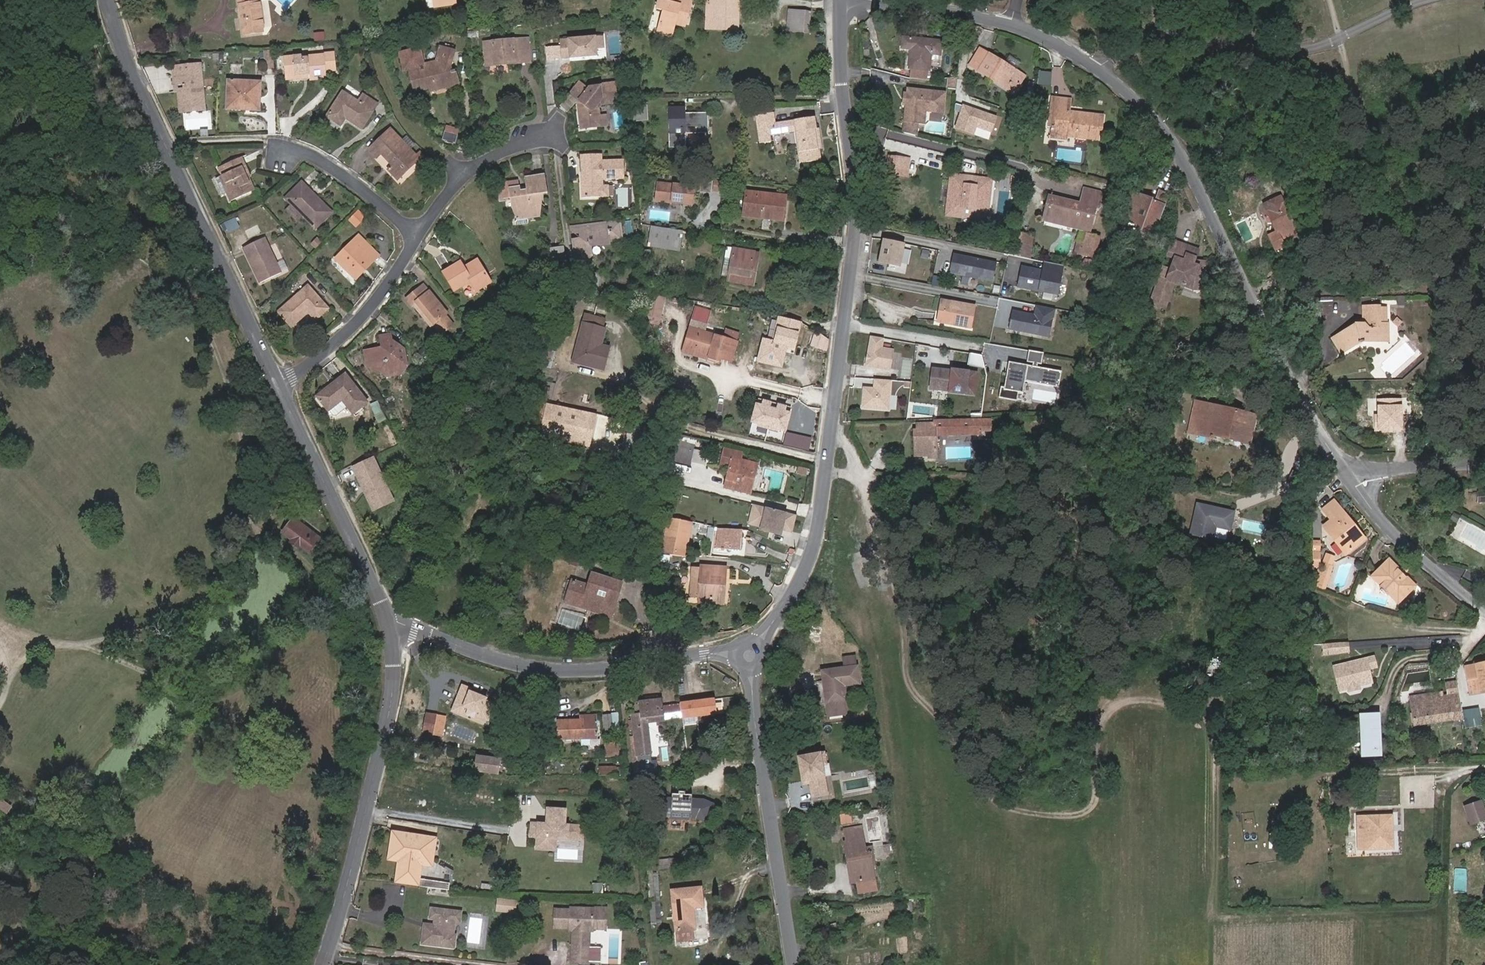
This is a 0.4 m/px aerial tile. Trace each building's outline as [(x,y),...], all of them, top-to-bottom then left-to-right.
[(434,2),(435,8),(457,5),(456,0),(447,0),(434,2)] [(666,0),(659,0),(657,7),(664,10),(658,31),(672,35),(676,24),(685,26),(692,1),(689,0),(682,0),(680,4),(666,0)] [(726,0),(715,0),(714,20),(725,21),(726,0)] [(265,28),(261,1),(238,4),(242,31),(244,31),(244,35),(264,32),(263,29),(265,28)] [(1028,13),(1037,14),(1038,5),(1030,4),(1028,13)] [(795,24),(810,26),(811,12),(801,12),(801,13),(795,12),(795,24)] [(598,48),(597,35),(560,39),(562,60),(599,56),(598,48)] [(940,55),(941,42),(904,38),(903,49),(912,50),(910,69),(912,69),(911,79),(928,81),(929,71),(930,71),(931,54),(940,55)] [(521,52),(529,52),(527,39),(484,42),(486,66),(522,63),(521,52)] [(447,74),(456,72),(455,70),(452,71),(450,66),(455,51),(441,47),(437,62),(424,65),(419,49),(400,54),(405,71),(409,70),(415,92),(430,88),(434,87),(435,90),(450,86),(447,74)] [(1011,81),(1019,86),(1025,77),(980,49),(970,66),(1007,89),(1011,81)] [(530,62),(529,52),(521,52),(522,63),(530,62)] [(285,58),(287,80),(326,76),(326,71),(336,70),(334,53),(310,56),(310,59),(302,59),(301,56),(285,58)] [(180,111),(205,109),(200,65),(176,67),(178,84),(183,84),(184,92),(178,92),(180,111)] [(1039,82),(1051,83),(1052,71),(1040,70),(1039,82)] [(459,84),(456,72),(447,74),(450,86),(459,84)] [(957,90),(958,78),(950,79),(949,89),(957,90)] [(249,105),(249,109),(259,110),(260,83),(228,81),(227,104),(249,105)] [(1014,94),(1019,86),(1011,81),(1007,89),(1014,94)] [(600,126),(599,117),(598,105),(599,104),(617,101),(614,83),(590,85),(590,88),(588,89),(580,82),(570,93),(577,100),(580,102),(581,110),(578,111),(580,129),(600,126)] [(903,133),(916,137),(917,125),(921,125),(923,111),(925,109),(926,109),(928,109),(930,112),(943,114),(945,94),(908,90),(908,94),(908,96),(911,99),(910,104),(907,104),(907,106),(903,133)] [(343,93),(328,117),(341,125),(345,117),(362,127),(376,104),(364,96),(359,103),(343,93)] [(1070,100),(1054,99),(1051,127),(1053,127),(1052,138),(1067,140),(1067,136),(1097,139),(1098,130),(1101,130),(1103,117),(1069,113),(1070,100)] [(637,119),(649,119),(649,100),(637,100),(637,119)] [(962,103),(955,127),(992,138),(999,114),(962,103)] [(685,107),(671,107),(671,123),(681,123),(681,114),(686,114),(685,107)] [(817,130),(815,117),(776,123),(774,112),(756,115),(760,143),(771,142),(770,136),(794,133),(799,163),(822,160),(820,148),(818,149),(815,130),(817,130)] [(681,123),(671,123),(671,148),(686,148),(686,133),(708,132),(707,113),(686,114),(681,114),(681,123)] [(457,141),(460,127),(446,125),(444,139),(457,141)] [(401,141),(390,130),(370,149),(376,157),(381,153),(393,166),(390,169),(398,178),(413,164),(418,159),(422,155),(419,151),(415,155),(409,149),(401,141)] [(773,139),(790,137),(794,164),(799,163),(794,133),(770,136),(771,142),(774,141),(773,139)] [(414,145),(406,137),(401,141),(409,149),(414,145)] [(418,169),(428,160),(422,155),(418,159),(413,164),(418,169)] [(623,159),(602,160),(598,160),(597,155),(579,156),(580,171),(583,171),(583,177),(581,178),(582,200),(602,198),(600,188),(603,188),(603,181),(623,180),(623,159)] [(245,178),(248,177),(250,176),(241,158),(236,160),(245,178)] [(889,173),(901,174),(903,160),(890,158),(889,173)] [(254,190),(248,177),(245,178),(236,160),(219,167),(223,176),(220,178),(231,200),(254,190)] [(542,201),(542,193),(547,192),(544,174),(525,177),(526,186),(527,190),(522,190),(522,186),(521,187),(520,181),(508,182),(504,188),(505,198),(511,197),(513,206),(515,206),(517,218),(540,215),(538,202),(542,201)] [(967,182),(968,178),(953,176),(952,184),(949,184),(947,206),(949,206),(948,215),(984,219),(984,216),(987,216),(990,185),(986,184),(987,180),(975,179),(974,183),(967,182)] [(694,185),(656,181),(654,200),(692,204),(694,185)] [(302,183),(298,186),(312,200),(315,196),(302,183)] [(312,200),(298,186),(286,198),(316,227),(331,212),(315,196),(312,200)] [(1295,186),(1295,202),(1303,202),(1303,188),(1295,186)] [(1073,205),(1074,202),(1050,196),(1045,216),(1069,221),(1068,226),(1089,231),(1095,208),(1099,208),(1103,193),(1085,189),(1081,204),(1080,207),(1073,205)] [(742,216),(783,220),(786,196),(745,191),(745,193),(740,192),(738,214),(743,214),(742,216)] [(1131,192),(1129,199),(1136,202),(1139,195),(1131,192)] [(1136,202),(1129,199),(1125,210),(1126,211),(1122,221),(1142,229),(1141,231),(1151,235),(1154,227),(1156,228),(1167,197),(1158,193),(1155,202),(1139,195),(1136,202)] [(1280,240),(1297,232),(1281,197),(1264,205),(1280,240)] [(365,219),(358,212),(349,221),(356,228),(365,219)] [(1069,221),(1045,216),(1044,221),(1068,226),(1069,221)] [(592,242),(610,240),(624,238),(622,221),(576,226),(577,233),(582,232),(582,238),(573,239),(576,270),(593,256),(592,246),(592,242)] [(680,251),(683,231),(652,226),(648,246),(680,251)] [(1030,259),(1034,235),(1017,233),(1014,256),(1030,259)] [(1096,257),(1101,237),(1088,234),(1086,234),(1081,253),(1096,257)] [(367,257),(374,250),(358,235),(335,259),(356,280),(363,272),(361,269),(370,260),(367,257)] [(258,267),(264,281),(282,272),(266,238),(243,249),(253,270),(258,267)] [(1204,288),(1207,261),(1201,261),(1201,262),(1195,260),(1200,249),(1174,239),(1169,254),(1177,258),(1173,269),(1164,266),(1161,276),(1163,277),(1162,280),(1160,279),(1151,304),(1162,308),(1166,297),(1169,299),(1175,282),(1186,286),(1187,284),(1195,287),(1204,288)] [(906,244),(883,240),(878,265),(901,269),(906,244)] [(753,263),(757,264),(759,254),(727,248),(723,272),(730,274),(729,281),(750,285),(753,263)] [(380,256),(374,250),(367,257),(370,260),(361,269),(363,272),(380,256)] [(644,250),(645,263),(652,263),(651,251),(644,250)] [(999,263),(954,252),(949,274),(994,284),(999,263)] [(461,262),(444,272),(455,290),(471,281),(476,290),(490,282),(477,260),(464,268),(461,262)] [(1044,271),(1021,267),(1017,288),(1059,296),(1065,266),(1046,262),(1044,271)] [(259,284),(264,281),(258,267),(253,270),(259,284)] [(447,313),(424,284),(406,298),(412,306),(414,304),(431,326),(433,324),(441,333),(453,324),(445,314),(447,313)] [(328,308),(308,286),(279,311),(293,327),(308,312),(316,320),(328,308)] [(661,318),(665,297),(649,293),(648,293),(648,294),(647,294),(645,301),(645,302),(646,302),(646,303),(645,304),(650,316),(661,318)] [(944,310),(942,323),(971,328),(975,307),(943,301),(941,309),(944,310)] [(1310,303),(1310,313),(1318,312),(1318,303),(1310,303)] [(1373,306),(1374,340),(1378,340),(1383,334),(1388,334),(1387,323),(1379,323),(1378,305),(1373,306)] [(1387,323),(1386,305),(1378,305),(1379,323),(1387,323)] [(1036,315),(1013,310),(1009,331),(1051,340),(1057,309),(1038,306),(1036,315)] [(1364,340),(1374,340),(1373,306),(1363,306),(1363,320),(1363,324),(1357,324),(1333,338),(1342,353),(1358,343),(1361,343),(1364,340)] [(704,333),(707,325),(693,320),(690,329),(704,333)] [(584,324),(573,363),(602,370),(605,359),(593,355),(600,328),(584,324)] [(593,355),(605,359),(609,348),(601,345),(605,329),(600,328),(593,355)] [(723,356),(732,358),(737,343),(704,333),(690,329),(684,350),(708,357),(722,361),(722,359),(723,356)] [(828,349),(830,336),(815,333),(813,346),(828,349)] [(397,366),(406,364),(404,351),(391,341),(390,335),(382,337),(384,352),(381,354),(376,350),(365,352),(367,364),(374,371),(379,368),(385,371),(386,375),(398,372),(397,366)] [(891,370),(895,350),(882,348),(884,338),(872,336),(867,366),(891,370)] [(780,355),(784,356),(786,346),(754,337),(749,358),(777,365),(780,355)] [(708,357),(684,350),(683,354),(706,361),(708,357)] [(1060,388),(1063,372),(1038,368),(1039,364),(1043,365),(1045,354),(1030,351),(1028,362),(1034,363),(1034,367),(1010,363),(1006,388),(1002,387),(1000,398),(1018,402),(1020,393),(1024,394),(1026,382),(1060,388)] [(986,368),(983,356),(970,353),(968,365),(986,368)] [(932,390),(974,394),(976,374),(934,369),(932,390)] [(368,403),(346,375),(318,397),(329,411),(330,410),(334,415),(337,416),(348,407),(353,414),(368,403)] [(889,409),(891,381),(876,380),(875,390),(865,389),(863,408),(889,409)] [(788,430),(792,405),(755,399),(751,424),(788,430)] [(547,422),(550,402),(538,401),(536,421),(547,422)] [(1189,433),(1199,435),(1203,419),(1198,417),(1201,403),(1196,402),(1189,433)] [(1256,416),(1254,416),(1241,413),(1243,409),(1237,407),(1236,410),(1222,407),(1222,408),(1221,412),(1213,411),(1214,407),(1201,403),(1198,417),(1203,419),(1199,435),(1213,439),(1214,433),(1240,440),(1239,443),(1249,445),(1254,422),(1256,416)] [(981,435),(981,432),(981,420),(935,421),(935,424),(918,425),(918,431),(915,431),(915,456),(930,456),(930,459),(937,459),(936,436),(981,435)] [(981,432),(991,432),(990,420),(981,420),(981,432)] [(664,457),(670,459),(674,441),(667,440),(664,457)] [(674,441),(670,459),(689,463),(693,446),(674,441)] [(721,465),(730,467),(732,458),(741,460),(743,453),(725,449),(721,465)] [(395,502),(374,457),(351,467),(373,512),(395,502)] [(732,458),(730,467),(725,487),(750,493),(755,475),(752,475),(754,464),(741,460),(732,458)] [(807,475),(809,468),(800,465),(798,472),(807,475)] [(1321,510),(1331,520),(1342,510),(1333,499),(1321,510)] [(1233,528),(1237,510),(1200,501),(1192,532),(1215,537),(1218,524),(1233,528)] [(758,516),(760,507),(752,505),(747,523),(750,524),(752,514),(758,516)] [(791,532),(795,515),(760,507),(758,516),(752,514),(750,524),(759,526),(759,525),(763,525),(762,527),(761,530),(781,535),(782,532),(782,530),(791,532)] [(1342,510),(1331,520),(1324,526),(1347,553),(1365,537),(1356,526),(1354,527),(1350,522),(1351,521),(1342,510)] [(1456,512),(1452,518),(1458,521),(1461,516),(1456,512)] [(669,518),(667,532),(676,532),(678,532),(679,519),(669,518)] [(288,528),(312,546),(319,537),(294,520),(288,528)] [(309,550),(312,546),(288,528),(285,532),(294,539),(291,542),(298,547),(300,544),(309,550)] [(739,550),(740,530),(725,529),(723,550),(739,550)] [(676,532),(667,532),(665,553),(674,552),(676,532)] [(1399,564),(1391,557),(1374,577),(1384,586),(1384,589),(1389,593),(1391,593),(1403,603),(1421,583),(1412,575),(1406,575),(1401,570),(1399,564)] [(1326,583),(1332,566),(1325,563),(1319,581),(1326,583)] [(700,588),(698,588),(692,587),(691,596),(696,596),(700,597),(700,599),(721,600),(722,575),(725,575),(725,574),(726,569),(707,567),(704,567),(702,567),(702,570),(702,575),(700,588)] [(692,587),(698,588),(700,588),(702,575),(702,570),(693,569),(692,587)] [(590,582),(618,591),(620,583),(592,574),(590,582)] [(721,600),(700,599),(700,602),(723,603),(725,575),(722,575),(721,600)] [(576,597),(574,605),(610,616),(614,604),(612,604),(613,599),(616,600),(618,591),(590,582),(589,586),(573,581),(569,594),(576,597)] [(566,603),(574,605),(576,597),(569,594),(566,603)] [(481,628),(489,630),(491,622),(483,621),(481,628)] [(827,683),(823,683),(826,704),(846,701),(844,686),(859,684),(857,667),(853,667),(852,657),(844,659),(845,669),(825,672),(827,683)] [(1376,668),(1373,657),(1332,667),(1338,692),(1347,689),(1348,693),(1359,690),(1358,687),(1357,680),(1370,677),(1368,670),(1376,668)] [(1462,667),(1467,694),(1478,692),(1484,691),(1484,663),(1462,667)] [(1371,683),(1370,677),(1357,680),(1358,687),(1371,683)] [(1462,718),(1456,681),(1446,682),(1447,684),(1447,686),(1448,691),(1448,695),(1443,696),(1443,692),(1411,697),(1415,726),(1462,718)] [(495,698),(461,686),(451,710),(463,714),(465,710),(488,718),(495,698)] [(651,761),(647,724),(664,722),(664,719),(679,717),(678,705),(662,707),(661,698),(640,701),(642,714),(632,715),(639,773),(657,770),(656,760),(651,761)] [(717,714),(714,699),(680,703),(680,705),(680,707),(681,710),(682,717),(682,719),(717,714)] [(846,701),(826,704),(828,717),(848,714),(846,701)] [(1478,719),(1477,708),(1462,710),(1464,721),(1478,719)] [(427,714),(424,732),(442,735),(445,717),(427,714)] [(594,715),(588,715),(580,716),(581,720),(558,721),(559,739),(595,737),(594,715)] [(1364,724),(1378,724),(1377,716),(1360,717),(1361,734),(1363,758),(1366,758),(1364,724)] [(1360,717),(1350,717),(1351,734),(1361,734),(1360,717)] [(1380,757),(1378,724),(1364,724),(1366,758),(1380,757)] [(606,744),(607,756),(618,755),(617,743),(606,744)] [(828,750),(797,755),(801,783),(809,782),(811,797),(830,794),(828,779),(832,778),(828,750)] [(493,759),(479,757),(478,763),(477,763),(476,770),(490,772),(493,759)] [(706,821),(713,805),(704,800),(692,800),(692,795),(685,794),(685,792),(679,791),(678,794),(672,794),(672,799),(662,798),(661,815),(671,816),(671,818),(691,818),(691,817),(696,817),(706,821)] [(1484,820),(1484,815),(1481,802),(1466,808),(1471,825),(1484,820)] [(548,824),(547,824),(532,824),(532,837),(538,837),(538,848),(556,848),(556,837),(573,838),(573,825),(565,825),(566,810),(548,809),(548,818),(551,818),(550,822),(548,824)] [(842,814),(843,823),(852,822),(852,813),(842,814)] [(1393,849),(1392,816),(1367,817),(1368,850),(1393,849)] [(1368,850),(1367,817),(1358,817),(1359,850),(1368,850)] [(876,890),(871,861),(870,854),(865,855),(864,849),(861,827),(845,829),(848,843),(845,843),(848,862),(851,862),(854,882),(857,882),(859,893),(876,890)] [(430,842),(426,867),(432,868),(436,838),(394,831),(393,836),(396,837),(430,842)] [(397,881),(436,887),(451,889),(452,884),(449,883),(420,879),(423,867),(426,867),(430,842),(396,837),(394,849),(402,851),(400,862),(397,881)] [(892,850),(891,844),(884,846),(886,854),(893,853),(892,851),(892,850)] [(874,860),(872,847),(864,849),(865,855),(870,854),(871,861),(874,860)] [(392,860),(400,862),(402,851),(394,849),(392,860)] [(658,891),(655,866),(647,867),(650,896),(654,896),(654,891),(658,891)] [(673,892),(677,941),(693,939),(692,929),(694,929),(692,908),(702,907),(700,888),(673,892)] [(513,913),(514,903),(499,901),(498,911),(513,913)] [(872,919),(884,917),(881,902),(869,904),(872,919)] [(455,936),(457,923),(462,923),(463,913),(434,910),(432,920),(438,920),(437,927),(432,926),(431,929),(426,929),(424,945),(456,949),(458,937),(455,936)] [(588,931),(593,932),(593,929),(607,929),(607,912),(595,912),(595,910),(571,910),(571,912),(557,911),(556,928),(571,929),(574,931),(576,931),(575,948),(584,948),(584,941),(588,935),(588,931)] [(586,949),(592,949),(593,932),(588,931),(588,935),(584,941),(584,948),(586,949)] [(592,964),(592,949),(586,949),(585,956),(575,956),(575,964),(592,964)]
